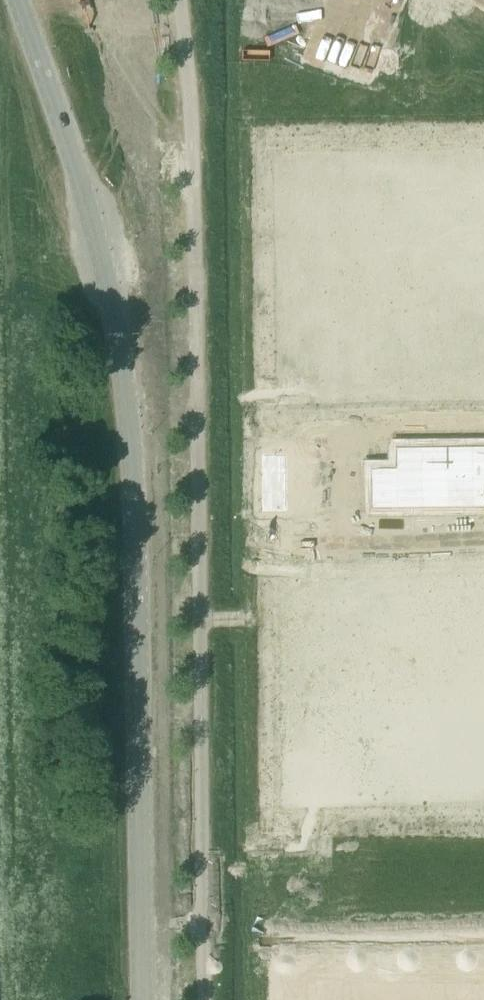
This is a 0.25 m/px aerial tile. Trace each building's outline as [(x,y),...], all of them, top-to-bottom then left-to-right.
[(355,467),(355,500),(483,499),(483,438),(383,439),(384,467),(355,467)] [(287,455),(262,455),(263,511),(287,511),(287,455)]
